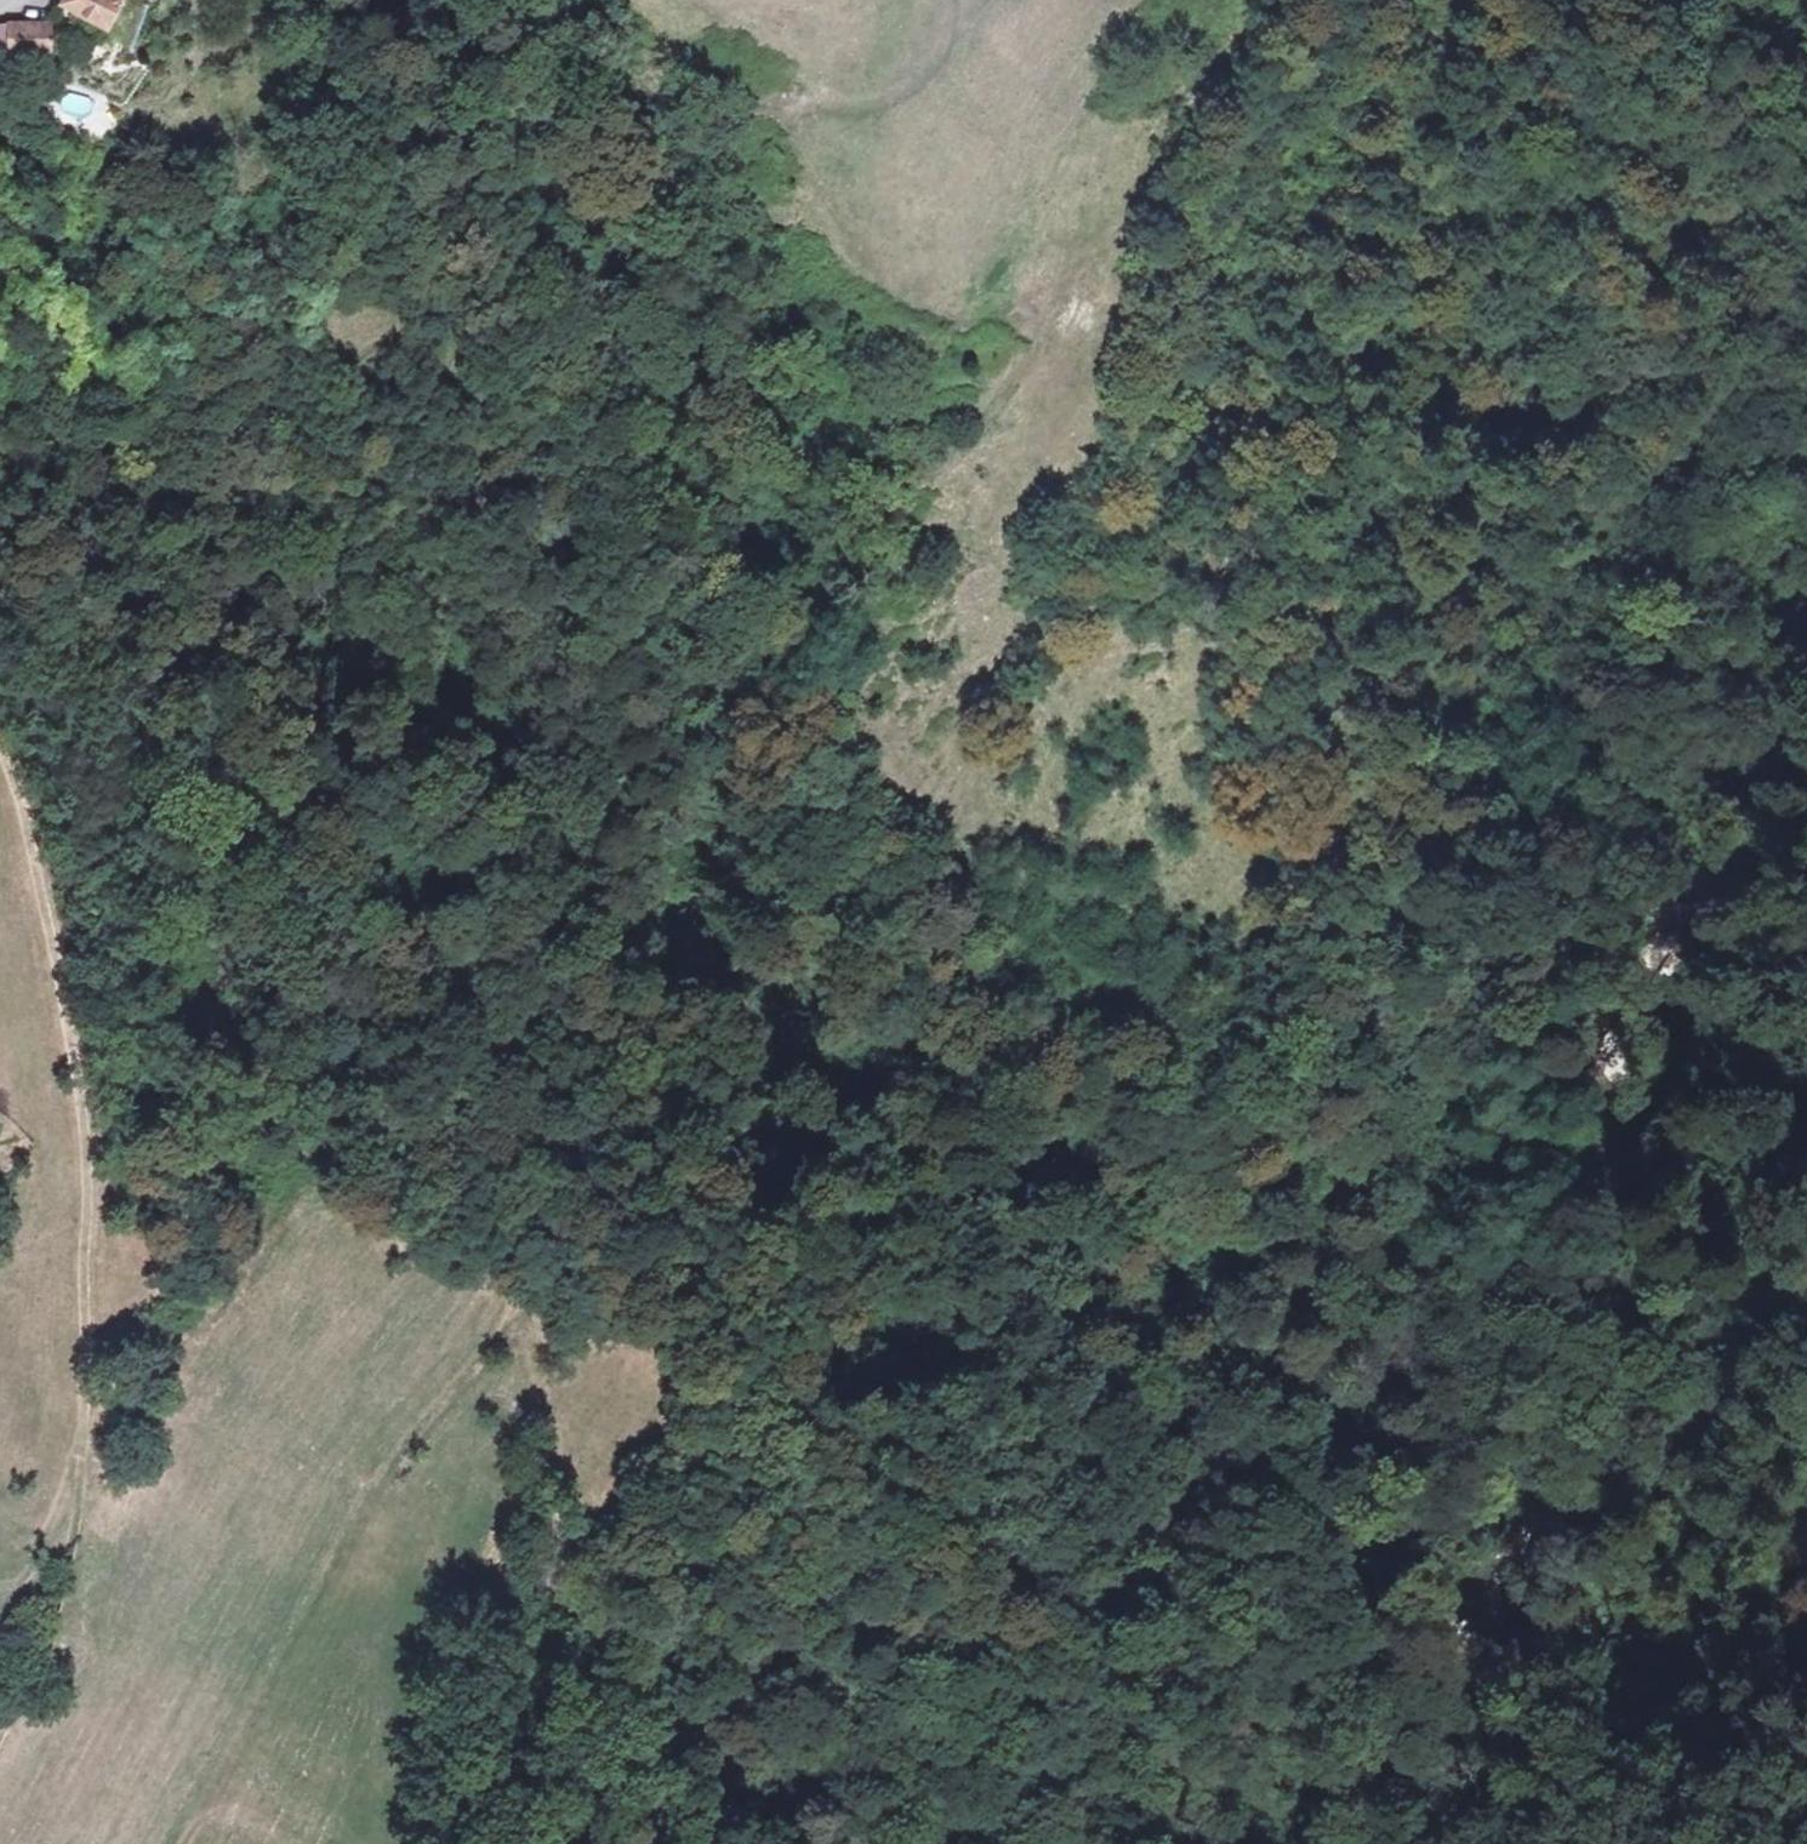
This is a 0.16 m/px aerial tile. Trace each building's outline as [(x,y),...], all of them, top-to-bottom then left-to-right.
[(79,2),(123,25),(136,0),(80,0),(79,2)] [(72,48),(72,15),(12,15),(12,48),(72,48)]
